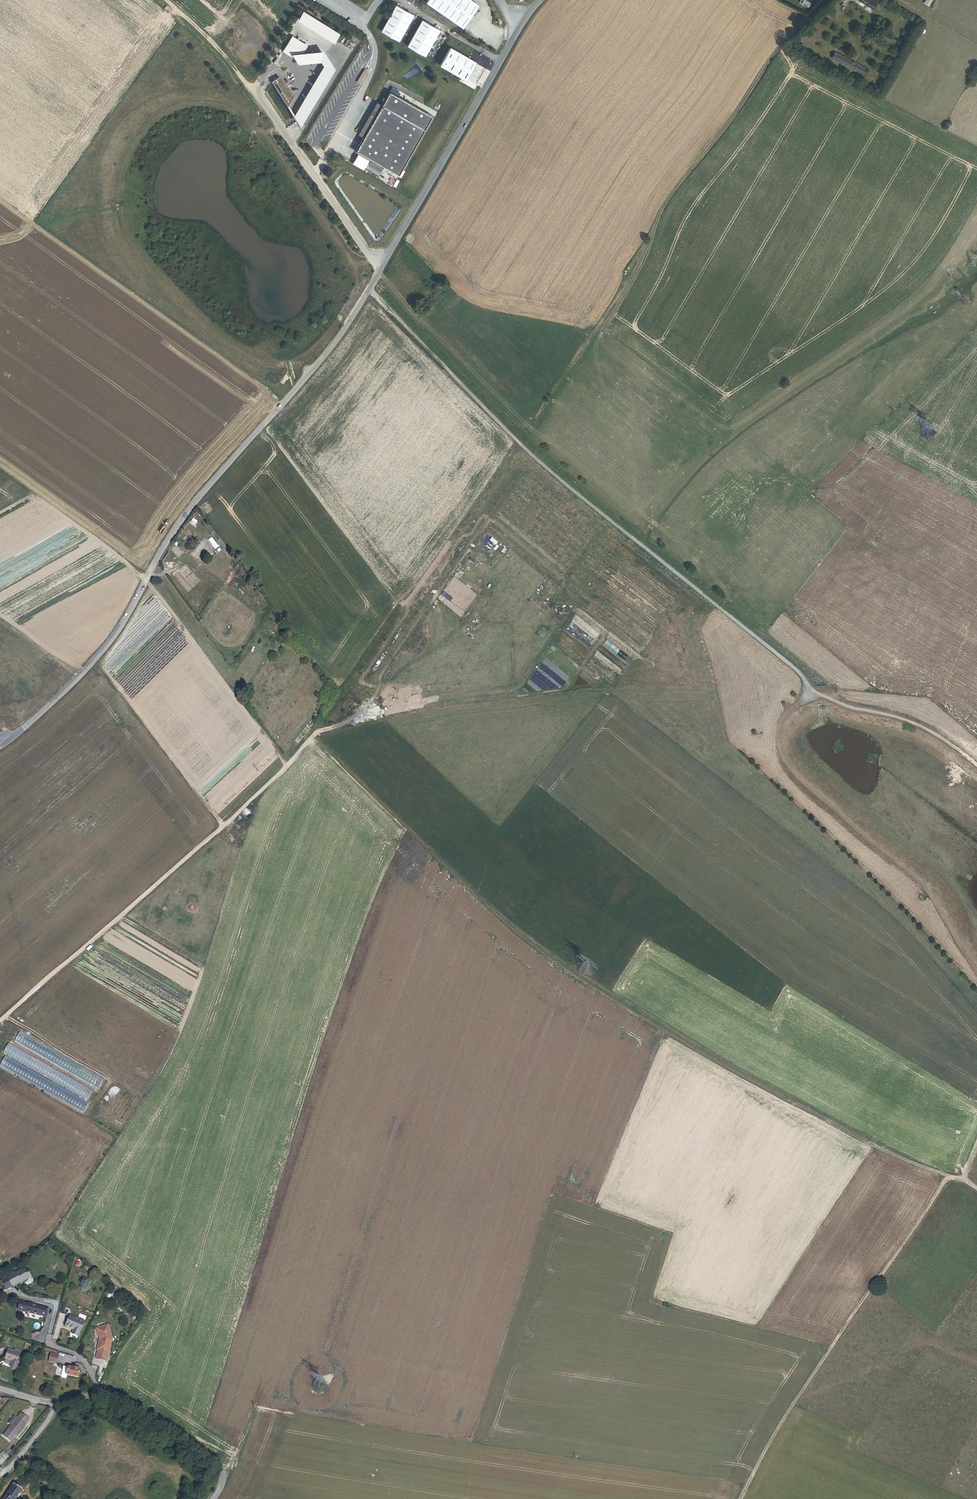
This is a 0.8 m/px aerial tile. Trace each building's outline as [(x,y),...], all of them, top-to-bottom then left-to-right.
[(472,0),(427,0),(426,2),(463,28),(479,5),(472,0)] [(881,12),(885,6),(875,0),(860,0),(881,12)] [(399,41),(414,14),(396,4),(381,31),(399,41)] [(340,34),(303,11),(298,20),(334,42),(340,34)] [(425,56),(440,30),(422,19),(407,46),(425,56)] [(307,46),(292,37),(283,50),(296,58),(303,54),(304,52),(307,46)] [(477,62),(450,47),(440,65),(466,80),(477,62)] [(324,50),(304,52),(303,54),(296,58),(283,50),(283,51),(296,59),(299,64),(322,62),(324,65),(294,115),(300,125),(335,67),(324,50)] [(860,73),(864,65),(841,52),(837,60),(860,73)] [(860,73),(868,77),(872,70),(864,65),(860,73)] [(279,77),(274,80),(289,104),(294,96),(291,95),(279,77)] [(399,174),(432,115),(390,91),(356,150),(399,174)] [(33,1280),(28,1271),(25,1273),(23,1269),(15,1273),(7,1277),(8,1278),(1,1281),(6,1289),(12,1286),(13,1287),(20,1282),(21,1283),(23,1281),(25,1285),(27,1285),(33,1282),(33,1280)] [(46,1317),(48,1309),(20,1302),(18,1310),(46,1317)] [(78,1336),(84,1321),(70,1315),(65,1326),(73,1329),(71,1333),(78,1336)] [(112,1338),(108,1324),(96,1328),(99,1339),(97,1350),(109,1353),(112,1338)] [(14,1352),(8,1350),(5,1359),(12,1362),(10,1365),(10,1368),(12,1369),(14,1370),(16,1370),(17,1368),(19,1363),(17,1362),(21,1351),(15,1349),(14,1352)] [(57,1365),(59,1356),(51,1354),(49,1363),(57,1365)] [(78,1379),(80,1370),(78,1370),(78,1368),(75,1367),(74,1369),(68,1367),(68,1368),(63,1367),(61,1377),(62,1379),(65,1379),(66,1378),(67,1376),(78,1379)] [(11,1442),(27,1423),(30,1420),(21,1414),(18,1418),(15,1416),(9,1423),(11,1426),(3,1436),(11,1442)] [(1,1468),(8,1458),(2,1453),(0,1456),(0,1467),(1,1468)] [(48,1476),(45,1481),(55,1488),(58,1483),(48,1476)] [(25,1490),(16,1484),(5,1498),(19,1498),(25,1490)]
